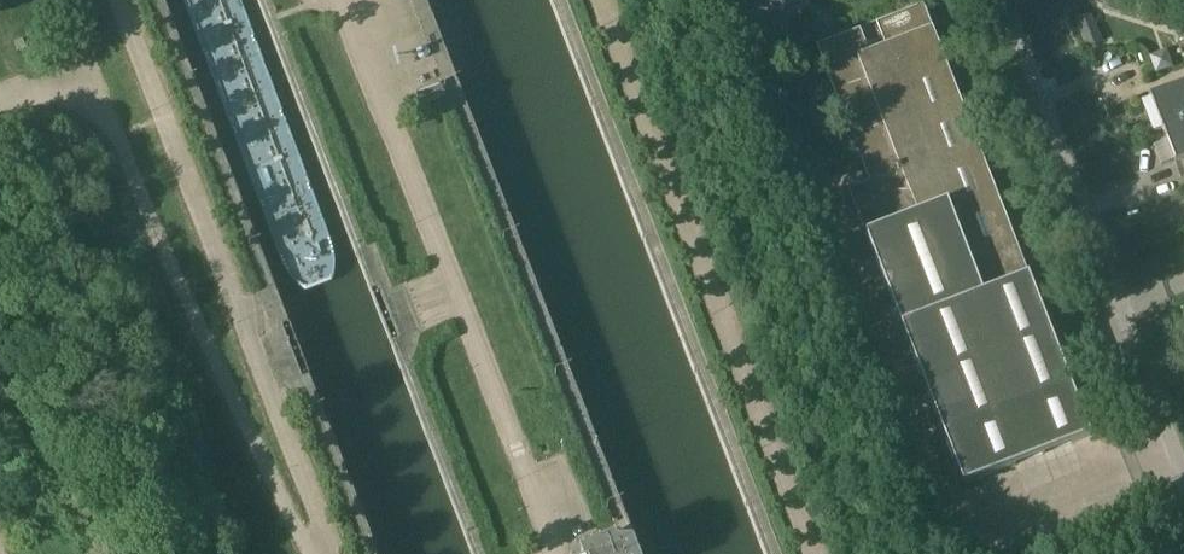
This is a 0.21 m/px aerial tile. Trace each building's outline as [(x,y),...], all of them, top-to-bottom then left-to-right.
[(862,30),(819,46),(871,181),(850,190),(965,486),(1092,436),(926,5),(879,23),(887,46),(871,52),(862,30)] [(1150,13),(1147,22),(1157,26),(1160,16),(1150,13)] [(1086,50),(1103,44),(1092,16),(1075,22),(1086,50)] [(1183,122),(1183,84),(1151,96),(1164,130),(1183,122)] [(1164,130),(1177,163),(1183,160),(1183,122),(1164,130)] [(630,548),(620,548),(618,541),(585,553),(632,553),(630,548)]
